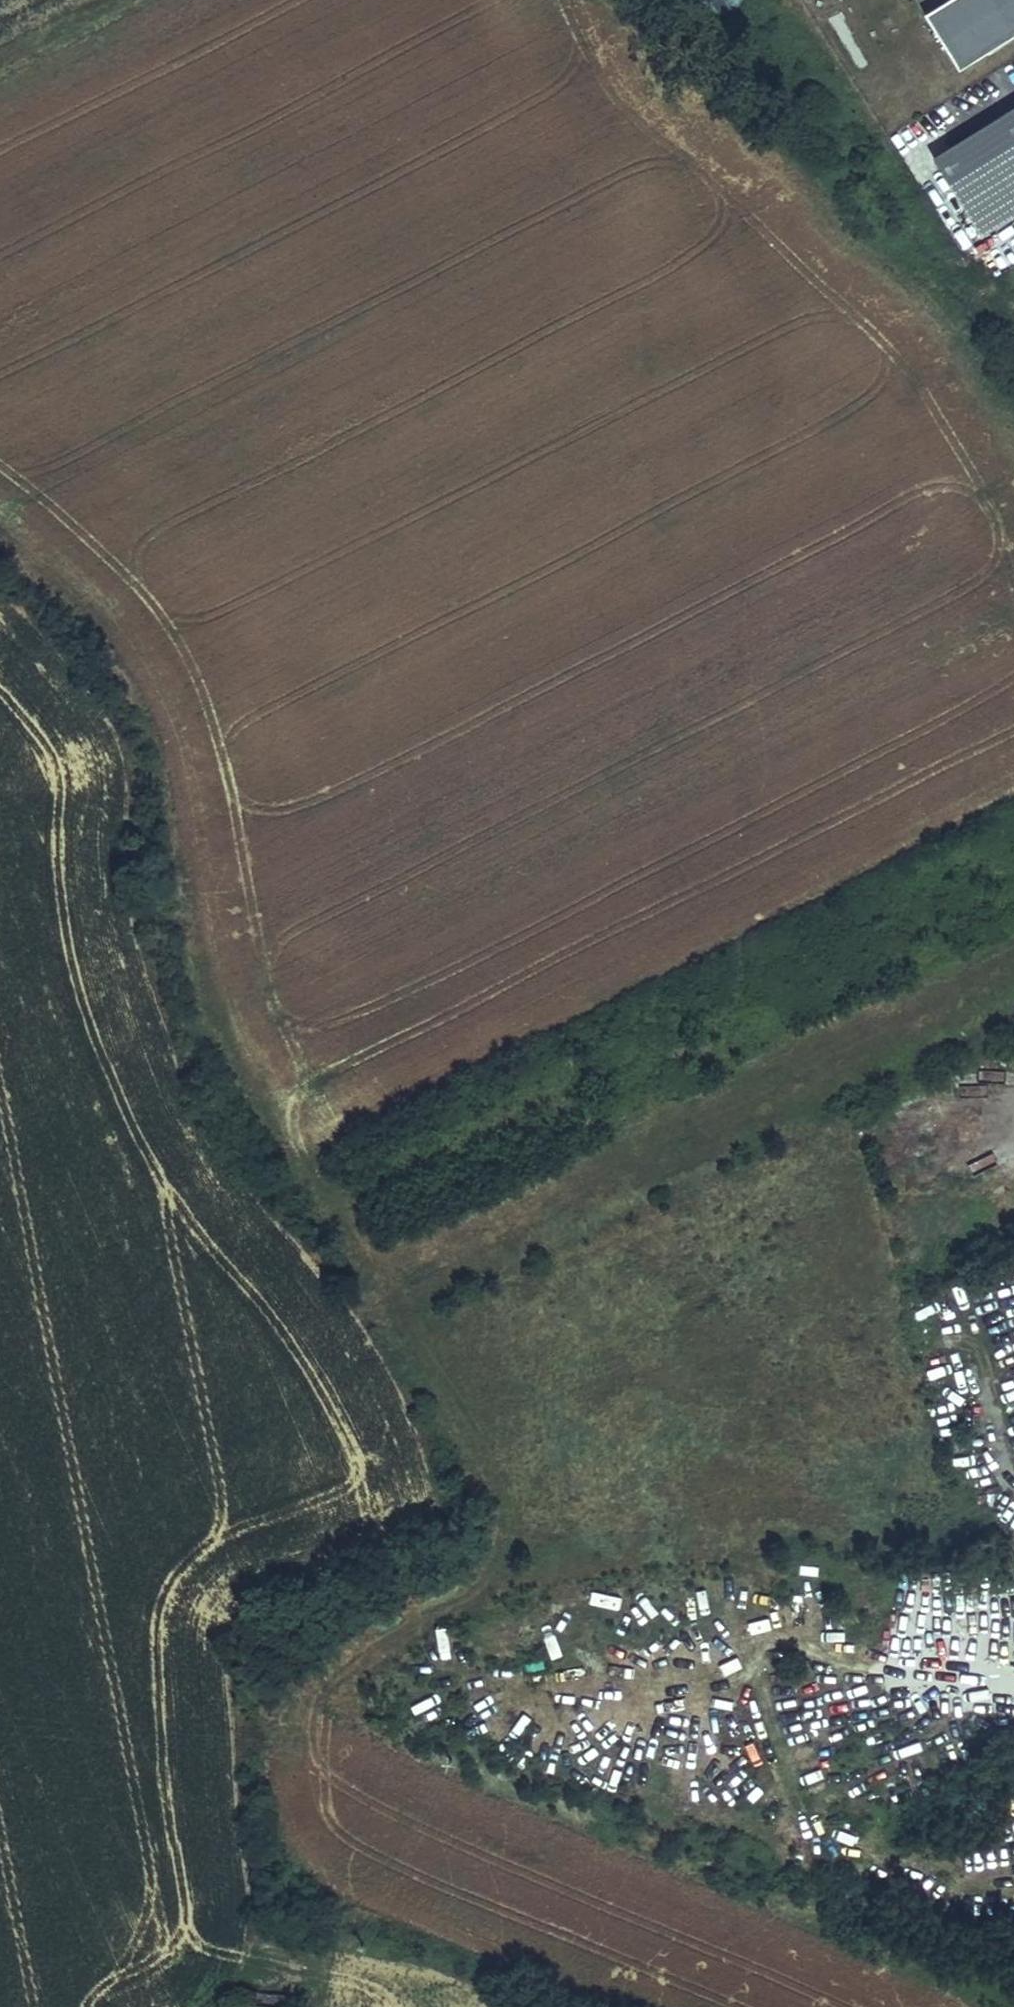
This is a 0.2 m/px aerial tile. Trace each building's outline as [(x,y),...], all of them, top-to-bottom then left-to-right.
[(926,15),(960,71),(1013,37),(1013,0),(950,0),(926,15)] [(934,158),(982,236),(1013,217),(1013,109),(934,158)] [(278,2005),(247,1999),(246,2006),(278,2006),(278,2005)]
